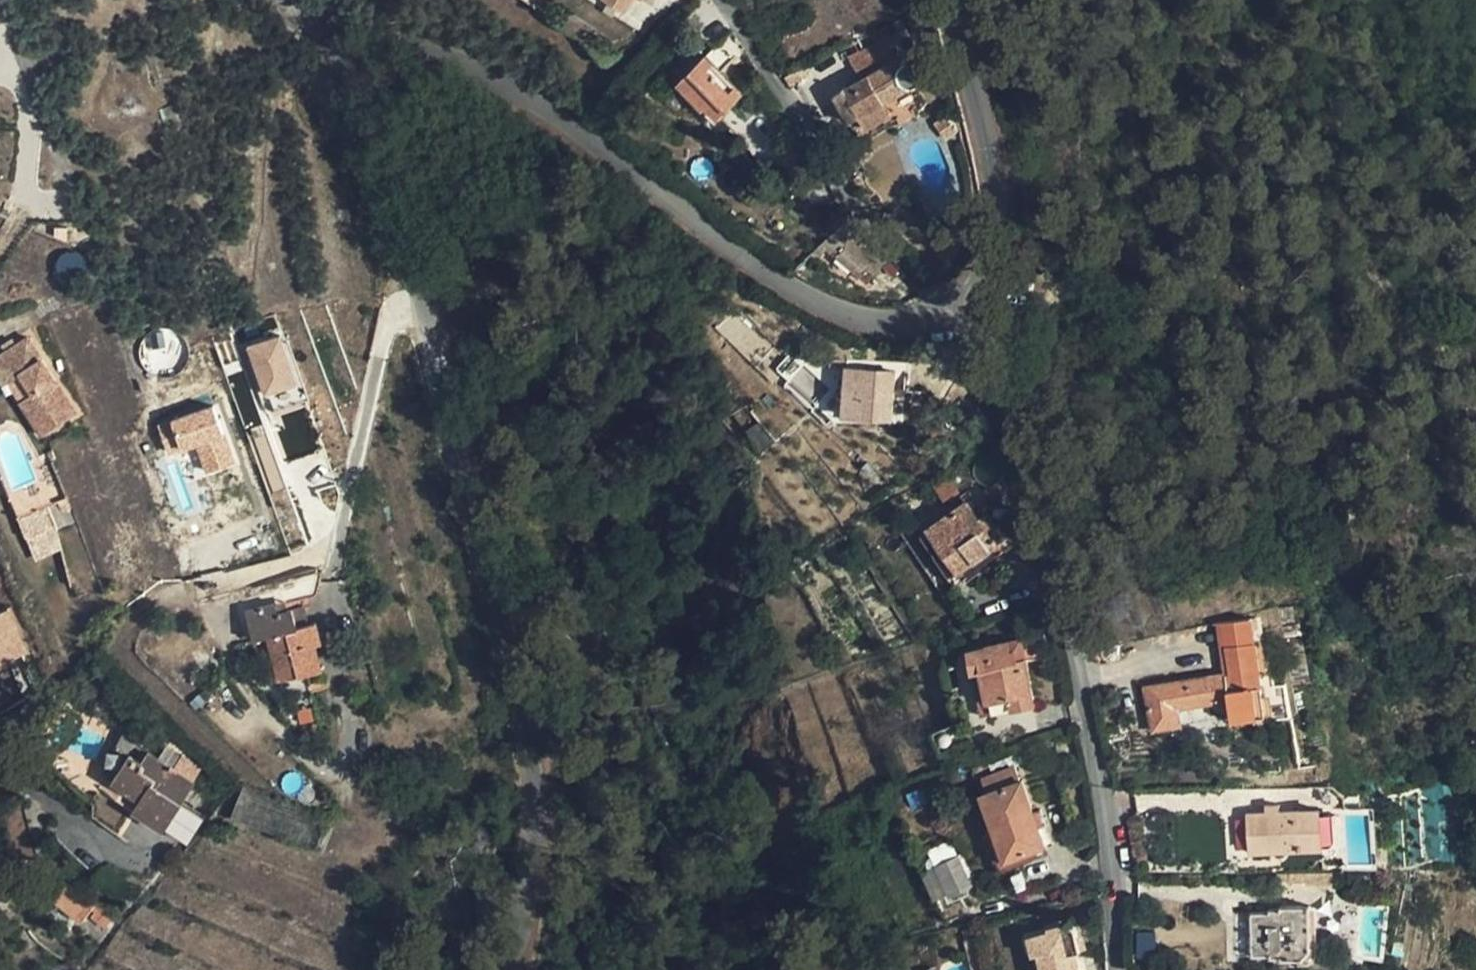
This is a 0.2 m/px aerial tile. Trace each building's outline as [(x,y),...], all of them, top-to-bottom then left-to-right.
[(624,12),(632,0),(605,0),(624,12)] [(898,59),(900,59),(888,39),(849,57),(862,79),(898,59)] [(718,44),(705,55),(678,83),(701,107),(704,105),(716,117),(741,92),(721,72),(733,59),(718,44)] [(898,59),(862,79),(835,94),(851,123),(852,122),(861,117),(867,128),(892,113),(885,102),(912,87),(913,87),(916,87),(918,85),(921,84),(923,82),(925,78),(925,76),(925,72),(924,67),(922,65),(919,62),(916,60),(913,61),(910,61),(906,57),(905,59),(901,59),(900,59),(898,59)] [(160,110),(165,125),(180,120),(174,105),(160,110)] [(951,115),(942,117),(944,128),(952,126),(951,115)] [(861,117),(852,122),(858,133),(867,128),(861,117)] [(67,228),(60,227),(55,226),(55,236),(66,240),(67,228)] [(868,283),(890,258),(863,227),(838,258),(868,283)] [(821,257),(828,249),(822,245),(815,251),(821,257)] [(61,275),(60,272),(56,277),(65,285),(70,280),(68,280),(64,278),(61,275)] [(286,330),(241,346),(265,412),(310,396),(286,330)] [(0,352),(0,377),(2,381),(17,371),(30,392),(18,401),(40,435),(76,412),(26,334),(16,342),(7,347),(0,352)] [(11,335),(3,341),(7,347),(16,342),(11,335)] [(866,389),(866,382),(846,382),(844,415),(893,417),(895,390),(878,389),(866,389)] [(194,447),(204,476),(233,466),(213,406),(157,425),(167,456),(194,447)] [(746,429),(760,453),(774,442),(759,422),(746,429)] [(998,545),(988,530),(980,518),(968,501),(928,528),(959,572),(998,545)] [(989,511),(980,518),(988,530),(998,524),(989,511)] [(31,560),(61,551),(53,524),(35,528),(32,517),(20,520),(31,560)] [(155,547),(164,557),(187,539),(178,528),(155,547)] [(322,576),(297,583),(302,599),(318,595),(322,576)] [(284,601),(274,603),(276,613),(287,610),(284,601)] [(276,613),(274,603),(246,610),(254,640),(268,636),(280,680),(321,669),(315,643),(321,641),(317,622),(308,625),(303,606),(287,610),(276,613)] [(26,655),(8,612),(0,615),(0,665),(26,655)] [(1226,620),(1230,644),(1256,641),(1252,616),(1226,620)] [(970,650),(974,673),(1003,667),(1011,709),(1036,704),(1031,684),(1033,684),(1023,638),(986,645),(986,647),(970,650)] [(1234,671),(1172,682),(1145,687),(1154,731),(1183,724),(1181,710),(1231,700),(1233,718),(1233,720),(1266,715),(1256,641),(1230,644),(1234,671)] [(982,715),(1011,709),(1003,667),(974,673),(982,715)] [(1143,674),(1145,687),(1172,682),(1170,669),(1143,674)] [(96,702),(95,706),(96,711),(99,714),(102,715),(107,715),(110,712),(112,708),(111,704),(108,700),(104,699),(100,699),(96,702)] [(1181,710),(1183,724),(1184,726),(1233,718),(1231,700),(1181,710)] [(147,754),(158,740),(140,720),(125,739),(147,754)] [(201,767),(158,740),(147,754),(142,762),(130,754),(112,781),(140,799),(133,810),(163,829),(194,782),(192,781),(201,767)] [(140,799),(112,781),(105,791),(133,810),(140,799)] [(1038,827),(1033,813),(1021,781),(982,795),(1006,860),(1045,846),(1038,827)] [(329,816),(306,807),(244,785),(231,818),(316,849),(317,845),(329,816)] [(1265,804),(1266,813),(1282,811),(1281,802),(1265,804)] [(1321,808),(1282,811),(1266,813),(1249,814),(1252,852),(1324,846),(1321,808)] [(1041,810),(1033,813),(1038,827),(1046,825),(1041,810)] [(952,908),(983,893),(962,853),(933,867),(952,908)] [(92,909),(99,900),(90,893),(86,899),(65,883),(53,899),(82,922),(92,909)] [(116,914),(99,900),(92,909),(95,912),(85,925),(99,935),(116,914)] [(1304,959),(1312,948),(1311,905),(1282,907),(1282,910),(1271,910),(1271,912),(1251,913),(1253,956),(1272,955),(1272,958),(1283,957),(1283,960),(1304,959)] [(1081,950),(1078,942),(1075,930),(1074,929),(1072,927),(1071,927),(1068,927),(1067,928),(1064,928),(1062,923),(1049,926),(1048,927),(1048,928),(1048,930),(1031,935),(1036,954),(1041,953),(1045,969),(1079,969),(1075,952),(1081,950)] [(1078,942),(1081,950),(1087,949),(1084,940),(1078,942)] [(981,955),(970,958),(973,969),(985,969),(981,955)]
